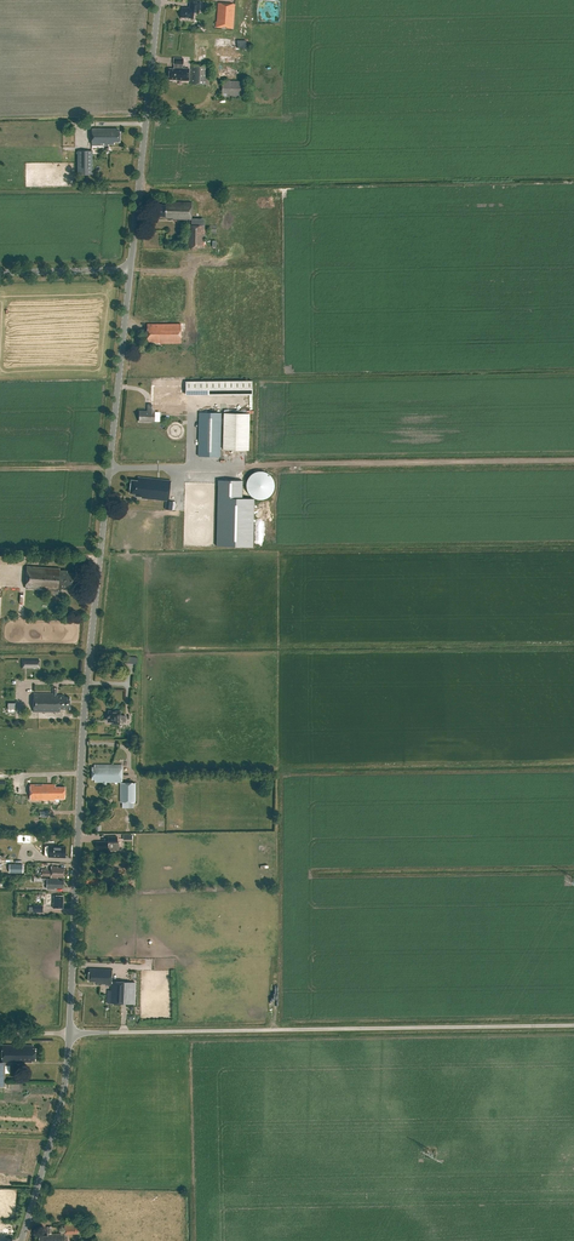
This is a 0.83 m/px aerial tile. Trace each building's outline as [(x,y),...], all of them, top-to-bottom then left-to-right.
[(200,1),(191,0),(190,9),(182,8),(181,18),(193,19),(194,13),(199,13),(200,1)] [(233,29),(234,4),(230,4),(229,9),(220,8),(219,22),(216,22),(216,27),(222,28),(222,26),(227,27),(227,28),(233,29)] [(168,73),(168,75),(169,76),(169,79),(169,80),(178,80),(178,81),(189,81),(189,76),(189,69),(183,69),(183,65),(184,65),(184,58),(173,58),(173,64),(174,64),(174,69),(169,69),(169,72),(168,73)] [(192,66),(191,85),(211,85),(211,79),(211,70),(211,66),(192,66)] [(246,99),(247,83),(223,83),(223,98),(246,99)] [(92,145),(109,145),(114,145),(114,144),(119,144),(119,132),(117,132),(117,128),(92,128),(92,145)] [(79,178),(94,178),(94,154),(79,154),(79,178)] [(158,218),(166,218),(166,219),(173,219),(173,220),(174,220),(174,221),(187,221),(187,222),(187,227),(186,248),(205,248),(205,227),(191,227),(192,203),(167,202),(167,205),(159,205),(159,209),(158,212),(158,218)] [(160,345),(181,344),(181,325),(147,326),(147,343),(155,342),(155,344),(160,344),(160,345)] [(252,381),(185,381),(186,395),(252,395),(252,381)] [(153,391),(152,391),(152,405),(148,404),(147,411),(139,411),(139,422),(154,422),(155,412),(179,412),(180,392),(153,391)] [(220,457),(221,413),(199,413),(198,456),(220,457)] [(248,450),(249,414),(224,413),(223,450),(248,450)] [(251,473),(254,498),(277,496),(275,470),(251,473)] [(165,509),(174,510),(175,502),(168,501),(171,481),(139,477),(139,478),(137,481),(131,480),(130,493),(135,494),(135,496),(142,497),(141,498),(166,501),(165,509)] [(220,482),(220,548),(256,548),(256,500),(244,500),(244,482),(220,482)] [(75,588),(76,573),(69,573),(69,571),(61,570),(61,569),(29,567),(27,589),(52,591),(52,594),(58,595),(58,591),(63,592),(63,590),(67,590),(68,588),(75,588)] [(40,657),(23,657),(23,665),(40,665),(40,657)] [(58,695),(53,695),(35,694),(34,712),(61,713),(61,709),(71,709),(71,698),(66,697),(66,695),(58,695)] [(127,722),(127,716),(122,716),(122,712),(109,711),(108,722),(113,723),(112,725),(121,725),(121,722),(127,722)] [(107,782),(120,782),(122,782),(122,765),(95,765),(95,767),(92,767),(92,780),(95,780),(95,782),(103,782),(103,788),(106,788),(107,782)] [(122,783),(122,782),(120,782),(120,802),(135,802),(136,783),(122,783)] [(31,801),(56,800),(56,799),(66,799),(66,787),(56,787),(56,784),(31,785),(31,801)] [(32,842),(32,834),(24,834),(23,842),(32,842)] [(108,837),(108,842),(101,842),(96,842),(96,844),(96,846),(96,847),(96,848),(103,848),(103,849),(108,849),(108,847),(112,847),(112,843),(118,843),(120,843),(120,838),(122,838),(122,835),(117,835),(117,837),(108,837)] [(56,855),(55,857),(61,857),(61,855),(65,855),(65,849),(62,848),(62,846),(54,846),(54,848),(49,848),(48,857),(54,857),(54,855),(56,855)] [(23,864),(9,864),(9,873),(23,873),(23,864)] [(60,866),(53,866),(53,871),(43,871),(42,877),(52,877),(52,878),(59,878),(66,878),(66,868),(60,868),(60,866)] [(102,875),(94,875),(93,877),(87,877),(87,883),(93,883),(93,884),(101,885),(102,875)] [(65,889),(65,881),(60,881),(60,879),(49,879),(48,889),(56,889),(56,888),(65,889)] [(54,908),(63,909),(63,896),(47,895),(41,895),(41,899),(47,899),(47,901),(47,903),(54,903),(54,908)] [(113,969),(89,969),(89,982),(96,982),(96,983),(101,984),(112,985),(111,997),(108,997),(108,1003),(111,1003),(111,1004),(129,1004),(129,982),(113,982),(113,969)] [(5,1087),(5,1077),(6,1063),(25,1063),(25,1062),(32,1062),(32,1060),(36,1061),(36,1048),(33,1048),(33,1045),(2,1045),(2,1062),(0,1062),(0,1086),(5,1087)] [(39,1235),(39,1240),(67,1240),(67,1235),(65,1235),(65,1234),(77,1234),(77,1233),(79,1233),(79,1225),(65,1225),(65,1232),(62,1232),(62,1233),(51,1233),(51,1227),(47,1227),(47,1235),(39,1235)]
